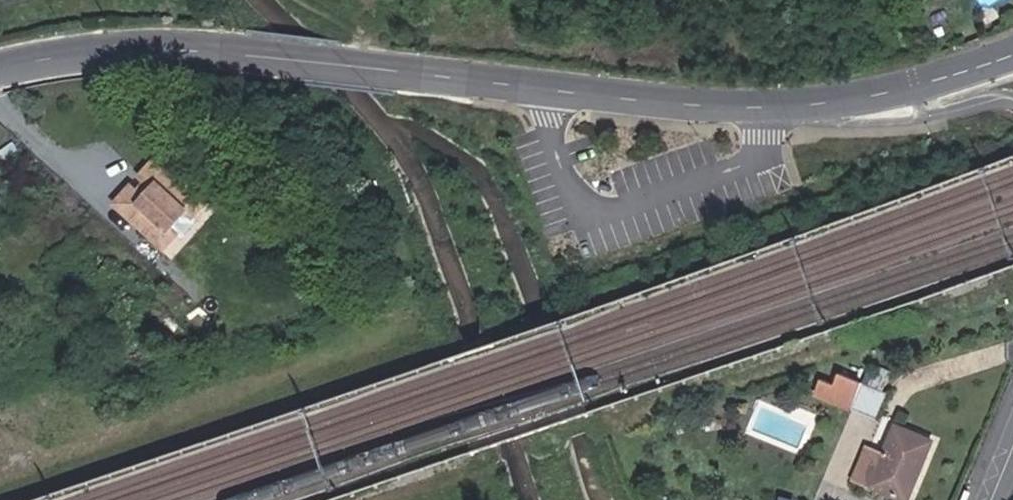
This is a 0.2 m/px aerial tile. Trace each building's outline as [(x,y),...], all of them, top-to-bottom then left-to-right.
[(130,180),(114,196),(161,242),(173,229),(167,223),(185,205),(191,211),(204,197),(159,152),(141,170),(151,179),(140,190),(130,180)] [(875,417),(885,391),(836,372),(831,384),(817,379),(812,393),(875,417)] [(869,485),(901,499),(907,499),(932,441),(894,425),(882,454),(869,485)] [(852,477),(869,485),(882,454),(867,448),(865,447),(852,477)]
